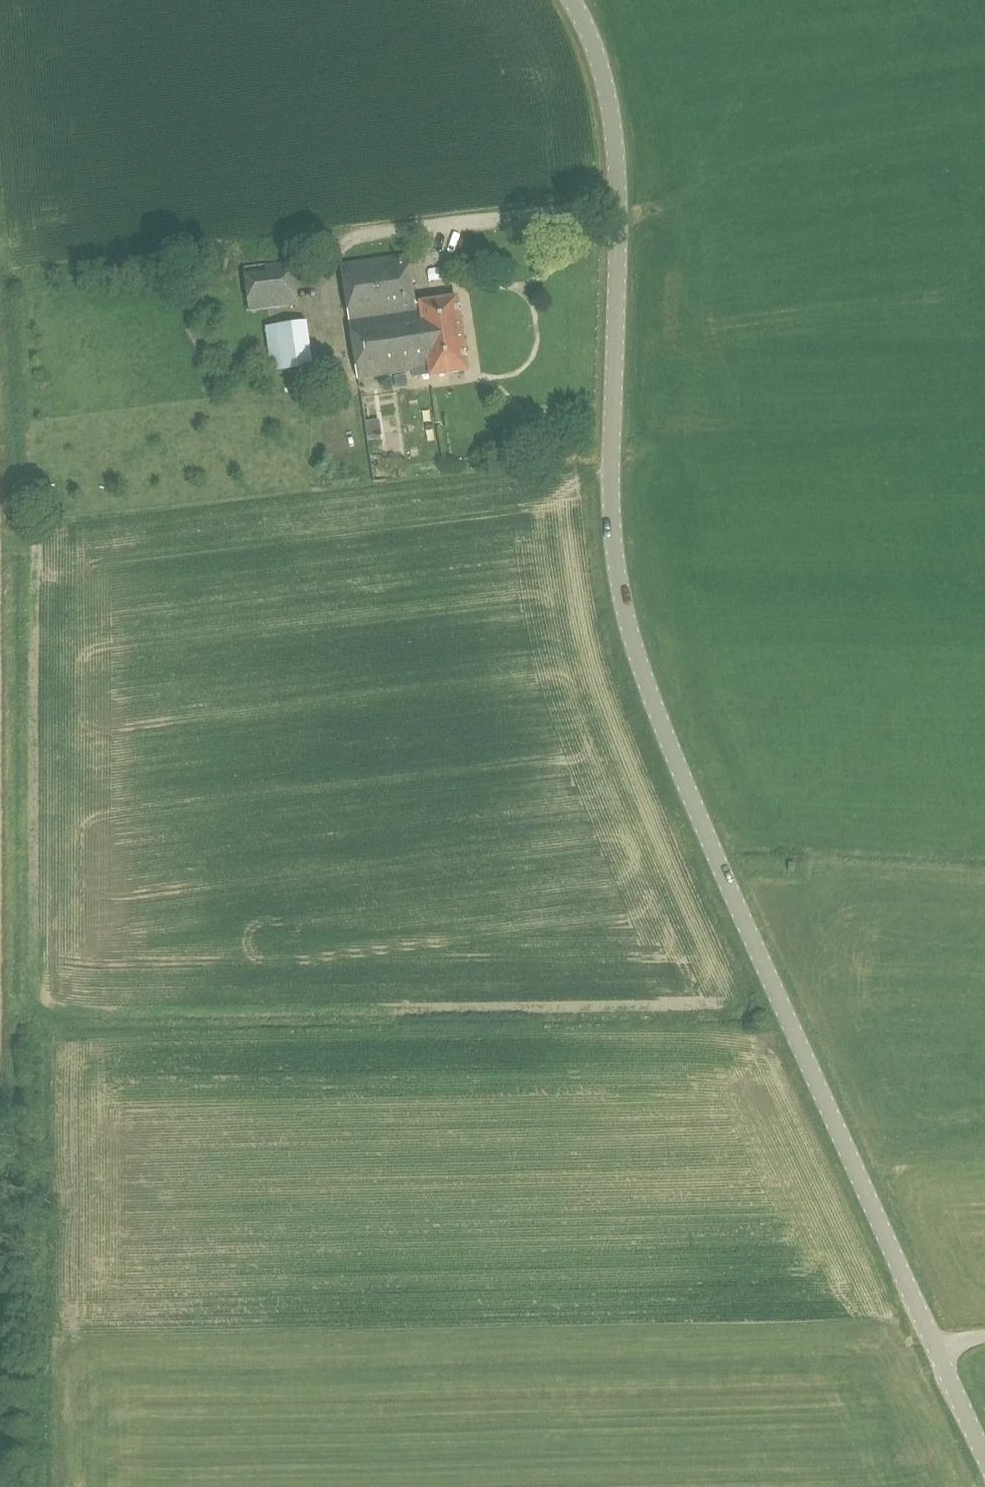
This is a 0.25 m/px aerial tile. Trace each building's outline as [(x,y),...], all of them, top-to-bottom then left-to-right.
[(413,372),(414,378),(431,375),(431,376),(468,371),(458,297),(421,303),(421,305),(417,305),(409,254),(341,264),(358,381),(413,372)] [(243,267),(250,312),(297,306),(292,261),(243,267)] [(272,372),(313,367),(307,322),(266,327),(272,372)]
